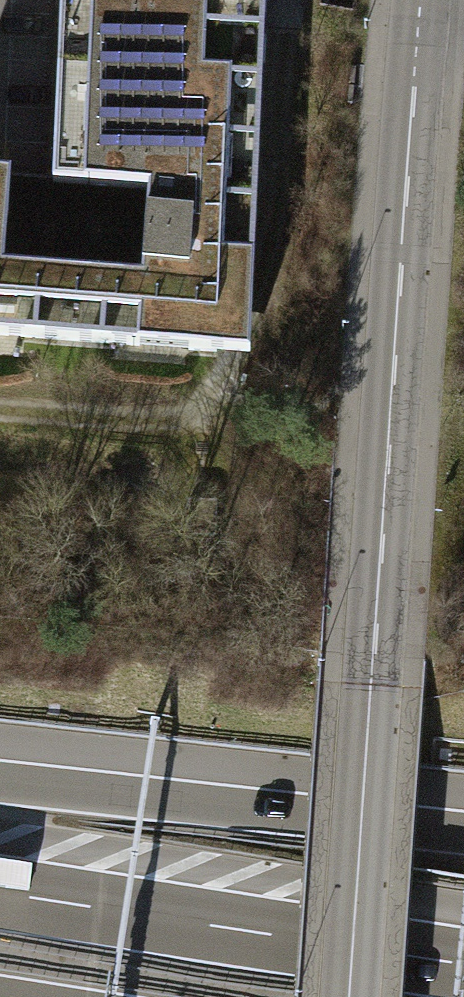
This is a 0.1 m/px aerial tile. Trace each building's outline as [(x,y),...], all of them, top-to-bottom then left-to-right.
[(246,357),(263,0),(60,0),(55,184),(157,192),(150,291),(0,280),(0,337),(246,357)]
